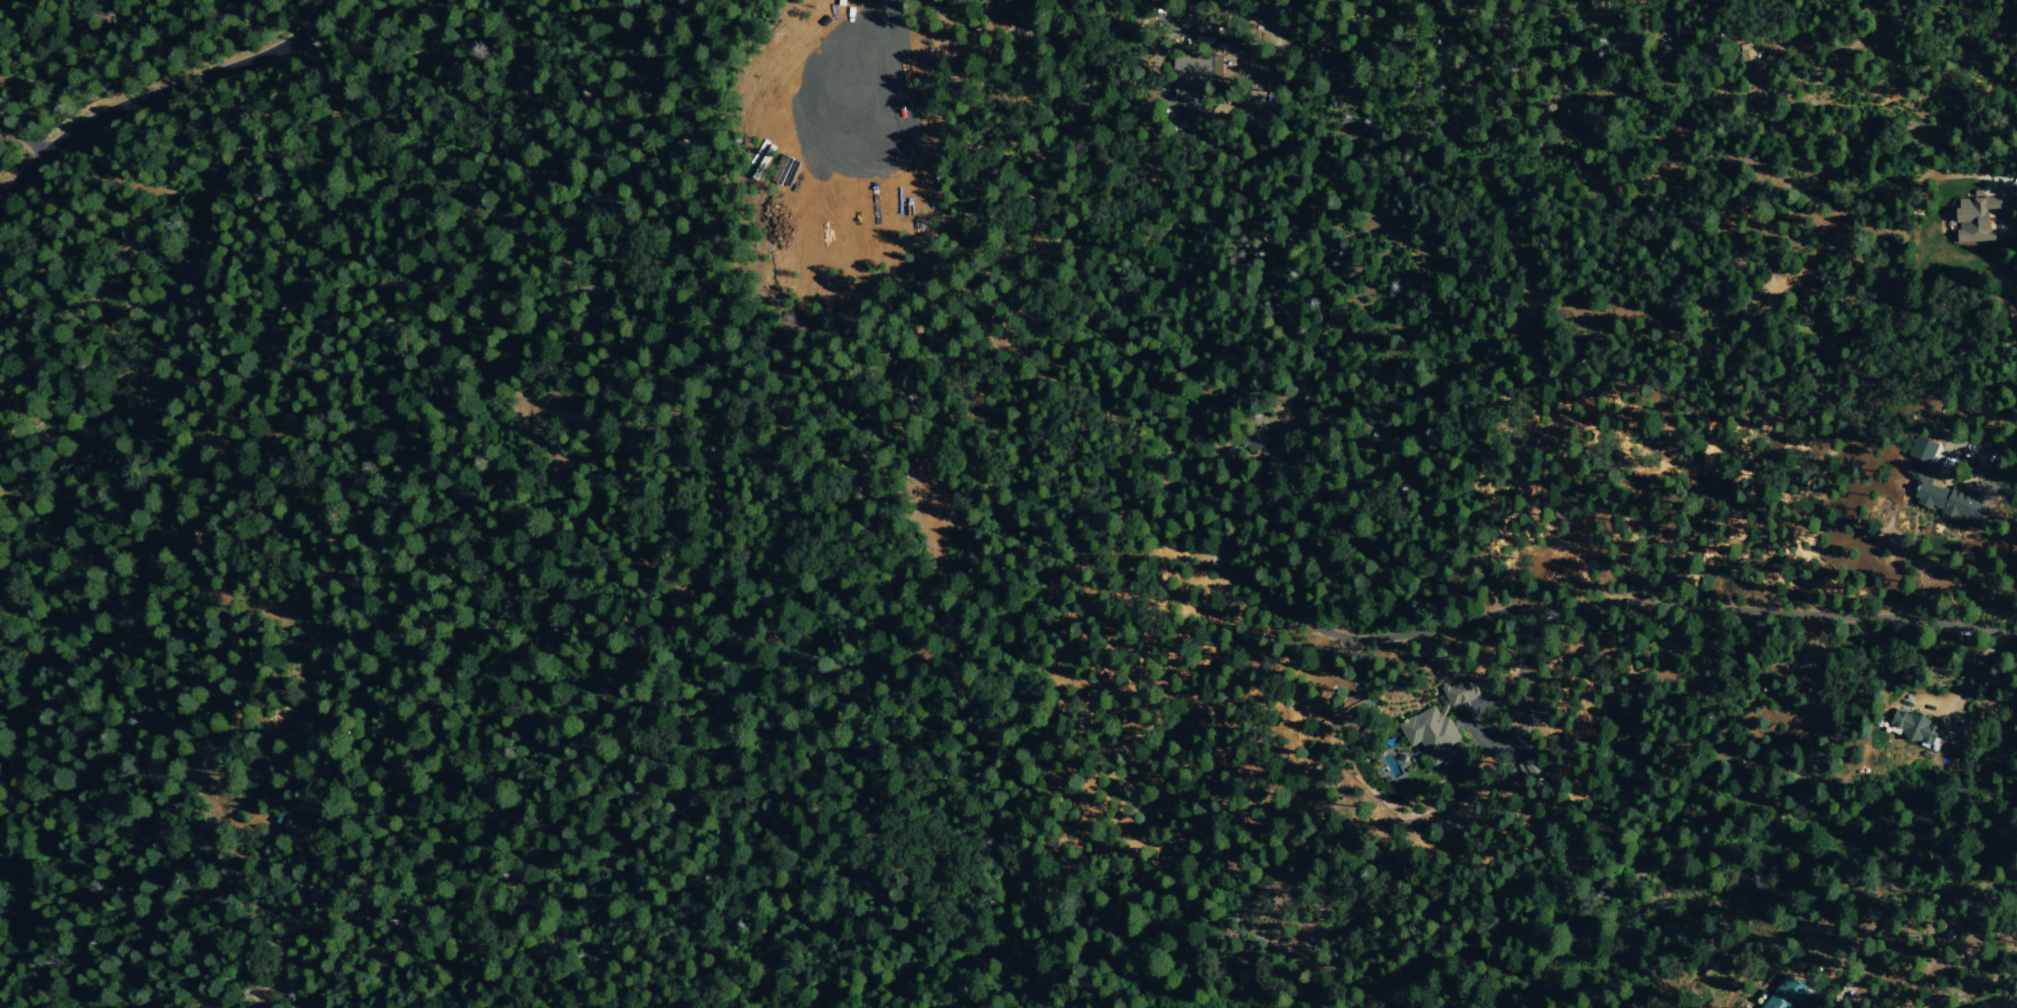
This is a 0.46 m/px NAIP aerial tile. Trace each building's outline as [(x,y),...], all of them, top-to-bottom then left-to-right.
[(1992,245),(1992,222),(1985,222),(1985,212),(1997,212),(1997,198),(1956,198),(1956,208),(1951,208),(1951,224),(1955,224),(1955,244),(1963,244),(1963,245),(1992,245)] [(1906,458),(1916,461),(1910,476),(1922,480),(1935,440),(1914,433),(1906,458)] [(1979,498),(1959,498),(1959,488),(1913,488),(1914,508),(1936,508),(1936,520),(1979,519),(1979,498)] [(1396,722),(1406,748),(1419,743),(1430,769),(1455,760),(1449,745),(1458,741),(1447,713),(1464,706),(1459,692),(1453,694),(1449,685),(1439,689),(1445,704),(1436,707),(1436,706),(1396,722)] [(1884,730),(1927,749),(1931,741),(1942,746),(1939,754),(1952,760),(1961,740),(1893,710),(1884,730)]
